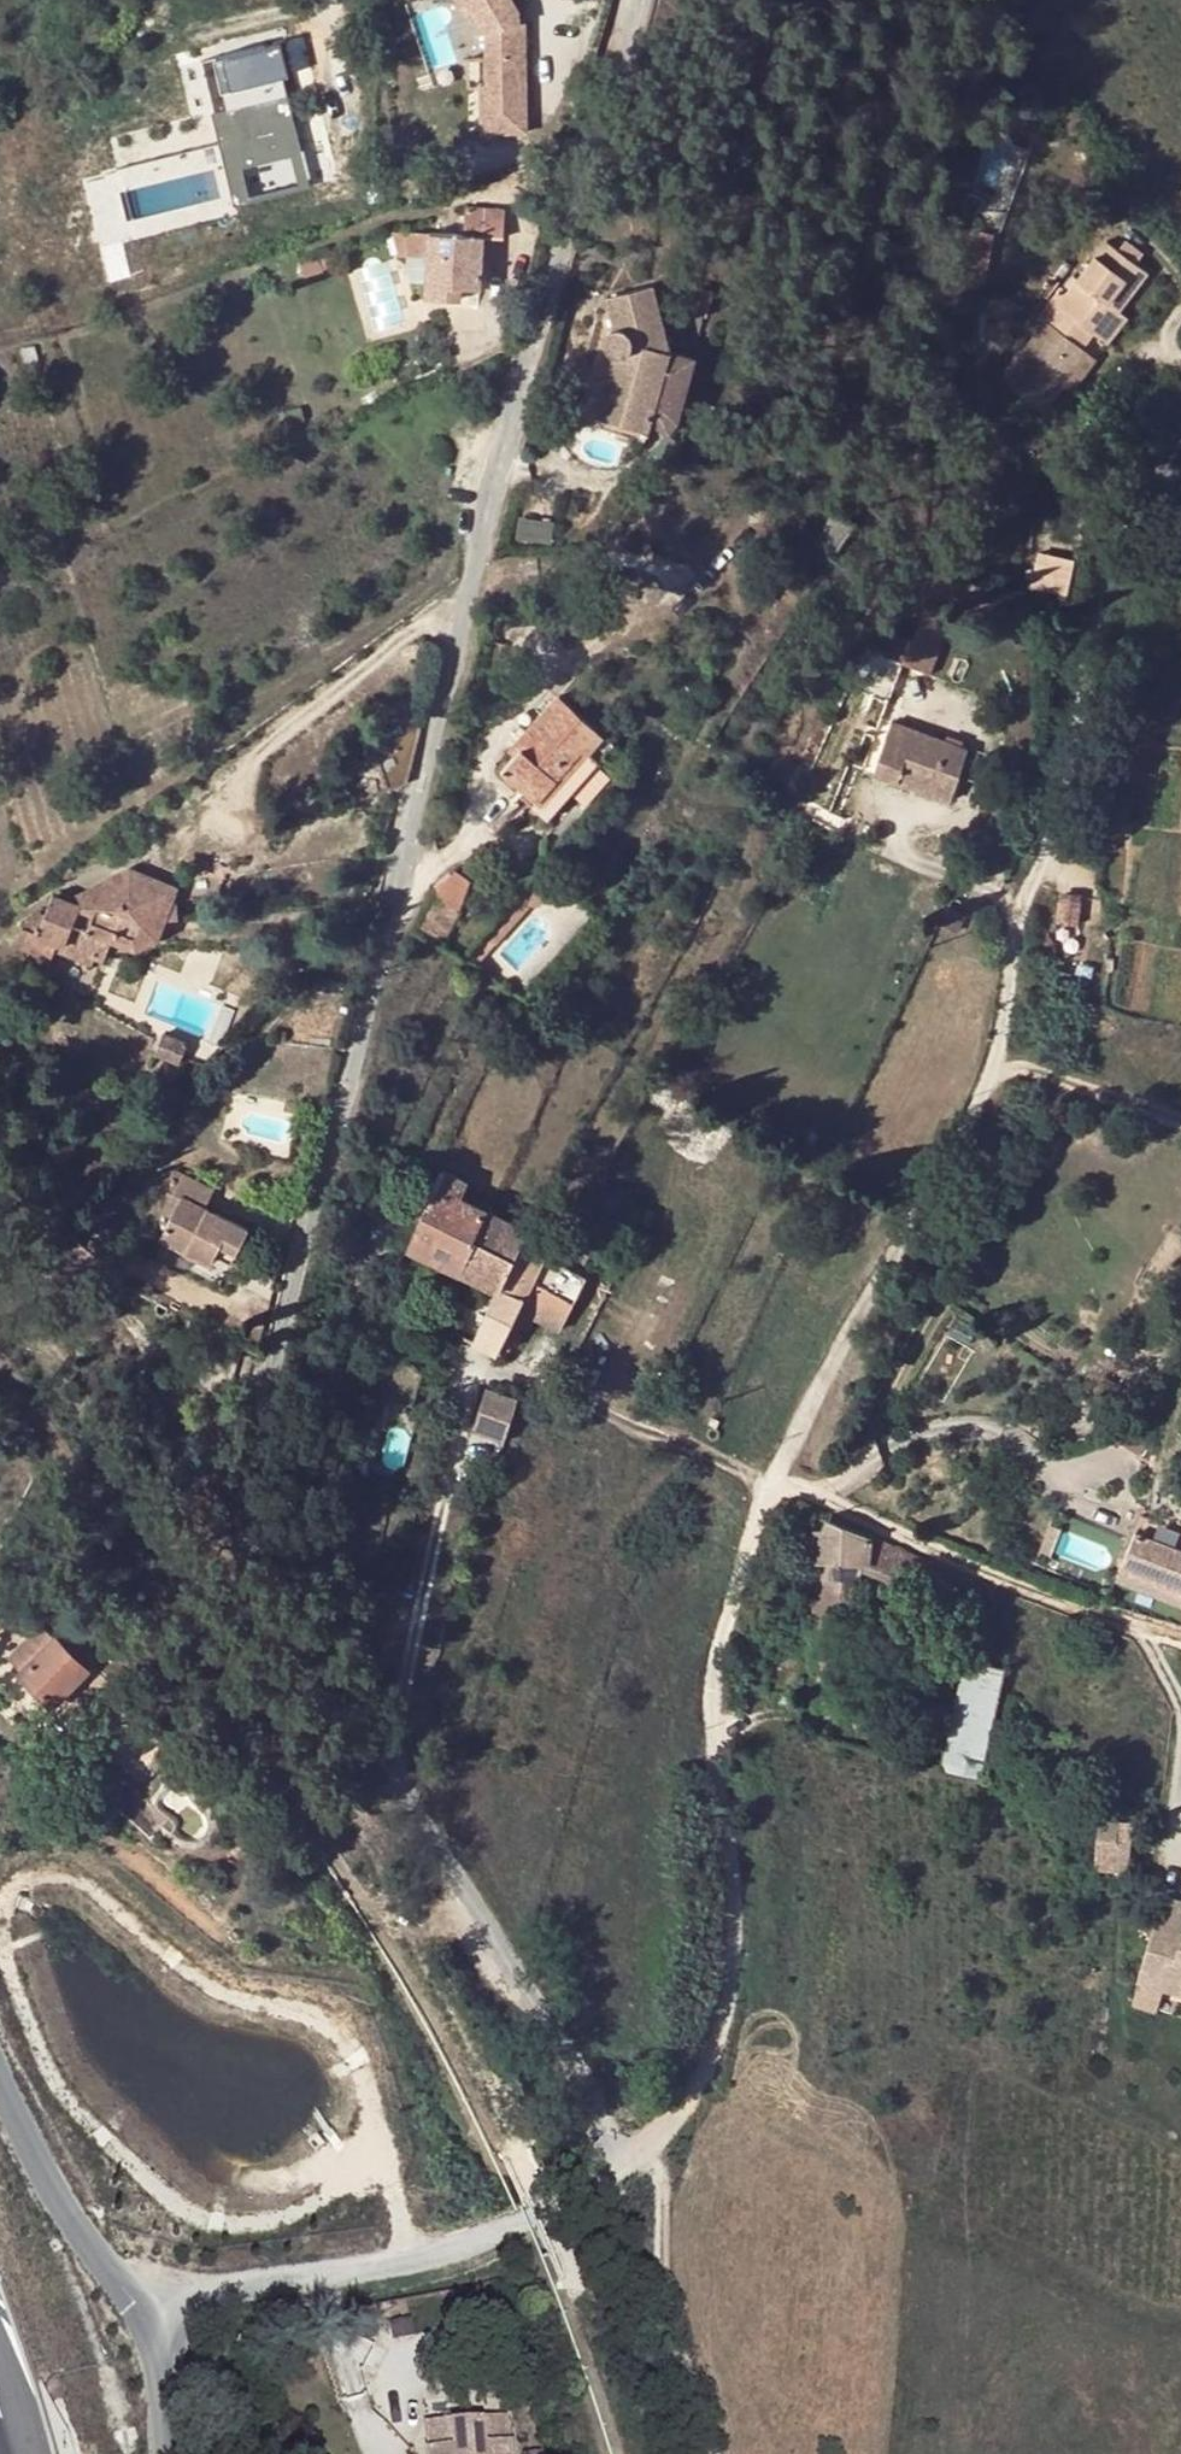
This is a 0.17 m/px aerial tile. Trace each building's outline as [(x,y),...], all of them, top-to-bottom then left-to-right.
[(473,18),(463,0),(452,0),(465,22),(473,18)] [(473,18),(487,40),(485,64),(482,89),(479,89),(482,137),(526,139),(524,26),(517,27),(516,13),(509,0),(463,0),(473,18)] [(264,47),(275,91),(284,89),(274,45),(264,47)] [(264,47),(223,58),(235,107),(227,109),(239,163),(289,151),(283,126),(292,124),(284,89),(275,91),(264,47)] [(223,58),(215,59),(227,109),(235,107),(223,58)] [(479,89),(482,89),(485,64),(468,62),(468,89),(479,89)] [(292,124),(283,126),(289,151),(239,163),(227,109),(212,113),(225,166),(234,204),(307,187),(299,149),(292,124)] [(510,211),(468,207),(465,237),(429,234),(428,261),(425,297),(463,300),(464,288),(482,289),(487,238),(507,240),(510,211)] [(429,234),(410,234),(408,259),(428,261),(429,234)] [(1064,386),(1088,353),(1083,349),(1094,334),(1109,345),(1129,318),(1121,311),(1147,276),(1106,244),(1079,281),(1074,277),(1064,290),(1062,288),(1042,317),(1048,322),(1004,381),(1044,412),(1064,386)] [(307,267),(298,270),(303,283),(322,277),(320,273),(335,268),(330,258),(307,267)] [(654,287),(607,299),(615,329),(608,333),(604,337),(604,343),(605,349),(610,354),(616,356),(599,417),(649,432),(651,425),(669,431),(678,423),(696,360),(672,353),(654,287)] [(34,348),(22,351),(25,362),(37,359),(34,348)] [(1097,360),(1088,353),(1064,386),(1072,393),(1097,360)] [(1036,551),(1031,590),(1071,594),(1075,556),(1036,551)] [(929,603),(926,611),(954,623),(957,614),(929,603)] [(932,676),(954,623),(926,611),(914,641),(899,636),(890,659),(932,676)] [(903,667),(871,654),(856,691),(888,704),(903,667)] [(533,740),(519,756),(504,773),(536,801),(532,805),(548,820),(600,762),(588,751),(603,734),(560,697),(527,734),(533,740)] [(397,721),(368,732),(389,789),(408,782),(422,722),(397,721)] [(969,750),(893,724),(875,775),(934,796),(941,775),(958,781),(969,750)] [(533,740),(527,734),(513,750),(519,756),(533,740)] [(951,802),(958,781),(941,775),(934,796),(951,802)] [(180,917),(178,893),(158,894),(142,887),(134,868),(83,893),(86,902),(84,907),(57,897),(48,920),(41,919),(30,928),(30,931),(24,931),(16,950),(53,965),(58,952),(92,966),(94,961),(99,946),(108,950),(112,939),(138,949),(160,938),(169,919),(180,917)] [(180,888),(134,868),(142,887),(158,894),(178,893),(180,888)] [(452,868),(438,895),(464,908),(477,880),(452,868)] [(1057,924),(1076,926),(1079,899),(1060,897),(1057,924)] [(188,1043),(164,1034),(157,1053),(181,1062),(188,1043)] [(216,1189),(182,1172),(171,1192),(182,1198),(161,1238),(212,1264),(220,1251),(235,1259),(250,1230),(207,1207),(216,1189)] [(408,1249),(462,1274),(490,1209),(463,1196),(469,1183),(441,1172),(436,1184),(408,1249)] [(490,1209),(462,1274),(499,1290),(474,1343),(497,1353),(518,1310),(528,1314),(561,1331),(586,1277),(555,1260),(521,1242),(529,1226),(490,1209)] [(78,1273),(83,1266),(68,1253),(62,1261),(78,1273)] [(518,1310),(497,1353),(507,1358),(528,1314),(518,1310)] [(519,1400),(488,1390),(474,1431),(505,1442),(519,1400)] [(722,1422),(711,1422),(710,1432),(721,1432),(722,1422)] [(1171,1522),(1169,1527),(1141,1515),(1135,1531),(1122,1562),(1122,1563),(1180,1588),(1180,1525),(1171,1522)] [(871,1537),(827,1519),(824,1528),(814,1529),(813,1562),(842,1563),(863,1565),(868,1565),(871,1537)] [(1039,1550),(1051,1554),(1062,1528),(1050,1523),(1039,1550)] [(1130,1530),(1118,1560),(1122,1562),(1135,1531),(1130,1530)] [(871,1537),(868,1565),(913,1584),(977,1612),(983,1585),(871,1537)] [(841,1689),(842,1587),(842,1563),(813,1562),(812,1691),(814,1691),(836,1690),(841,1689)] [(842,1563),(842,1587),(853,1587),(856,1586),(863,1565),(842,1563)] [(1116,1576),(1180,1603),(1180,1588),(1122,1563),(1116,1576)] [(853,1587),(842,1587),(841,1689),(851,1690),(853,1587)] [(37,1655),(22,1669),(55,1702),(98,1658),(74,1634),(65,1643),(58,1636),(57,1635),(55,1638),(42,1625),(24,1643),(37,1655)] [(37,1655),(24,1643),(10,1657),(22,1669),(37,1655)] [(985,1758),(1005,1669),(967,1661),(947,1749),(985,1758)] [(89,1668),(57,1700),(75,1717),(106,1685),(89,1668)] [(150,1742),(136,1757),(156,1774),(170,1759),(150,1742)] [(985,1758),(947,1749),(943,1769),(981,1777),(985,1758)] [(1099,1821),(1096,1855),(1115,1857),(1117,1823),(1099,1821)] [(1163,1896),(1159,1908),(1180,1915),(1180,1902),(1163,1896)] [(1159,1908),(1137,1980),(1180,1994),(1180,1915),(1159,1908)] [(454,2445),(471,2444),(472,2453),(509,2453),(508,2440),(483,2442),(482,2417),(452,2420),(454,2445)] [(471,2444),(454,2445),(427,2447),(427,2453),(472,2453),(471,2444)]
